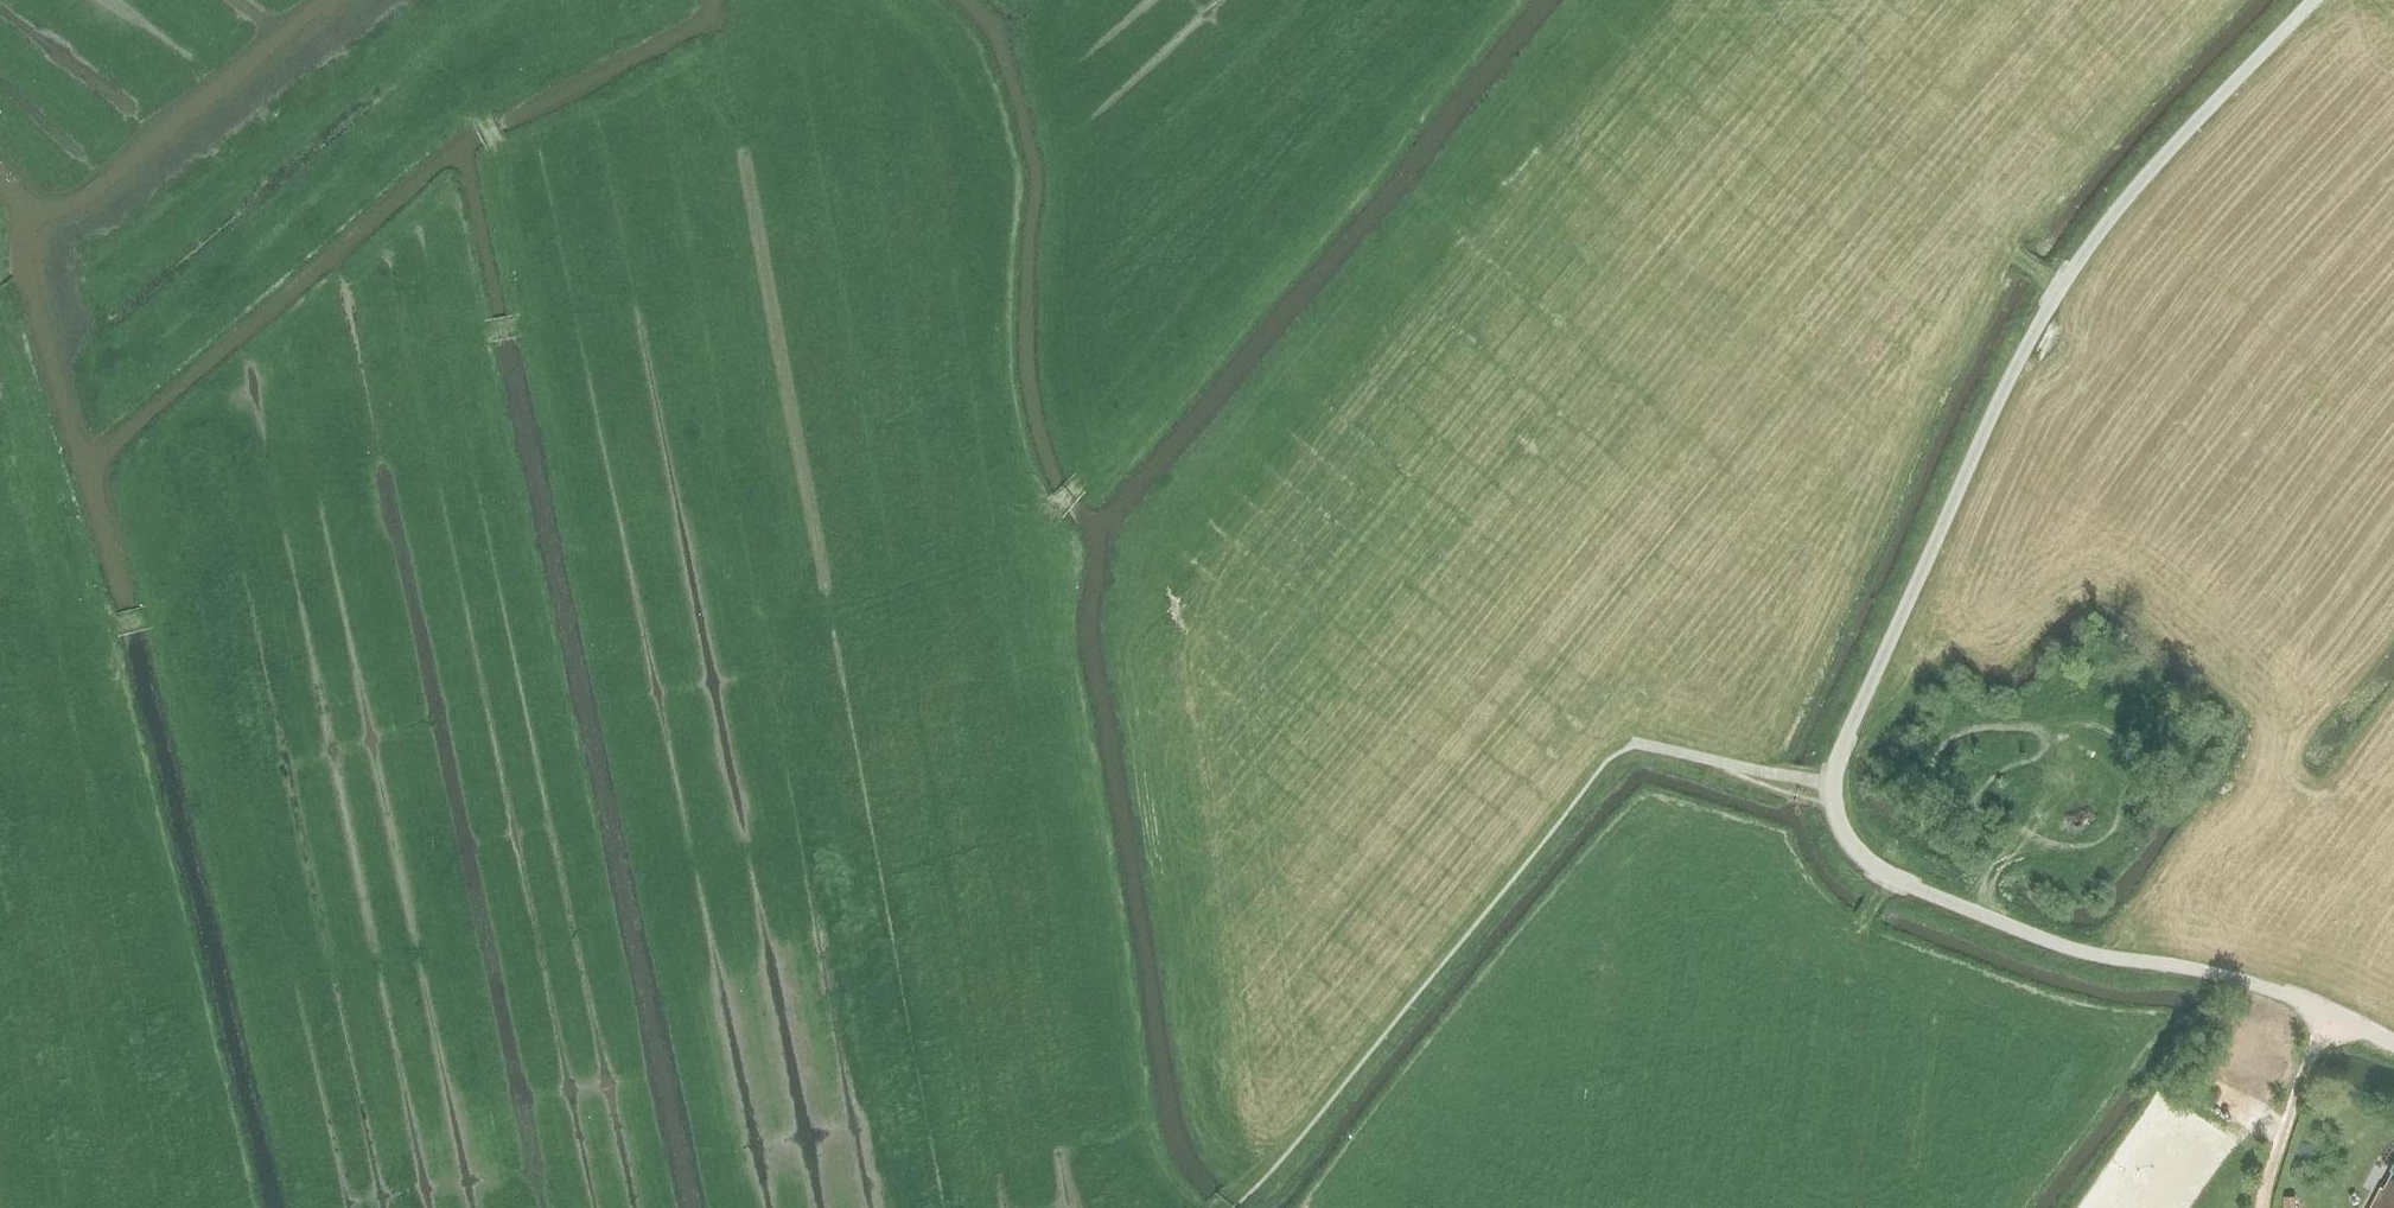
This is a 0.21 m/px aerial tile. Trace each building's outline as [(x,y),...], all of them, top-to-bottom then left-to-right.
[(2386,1188),(2383,1186),(2383,1187),(2372,1207),(2393,1207),(2393,1172),(2386,1188)]
